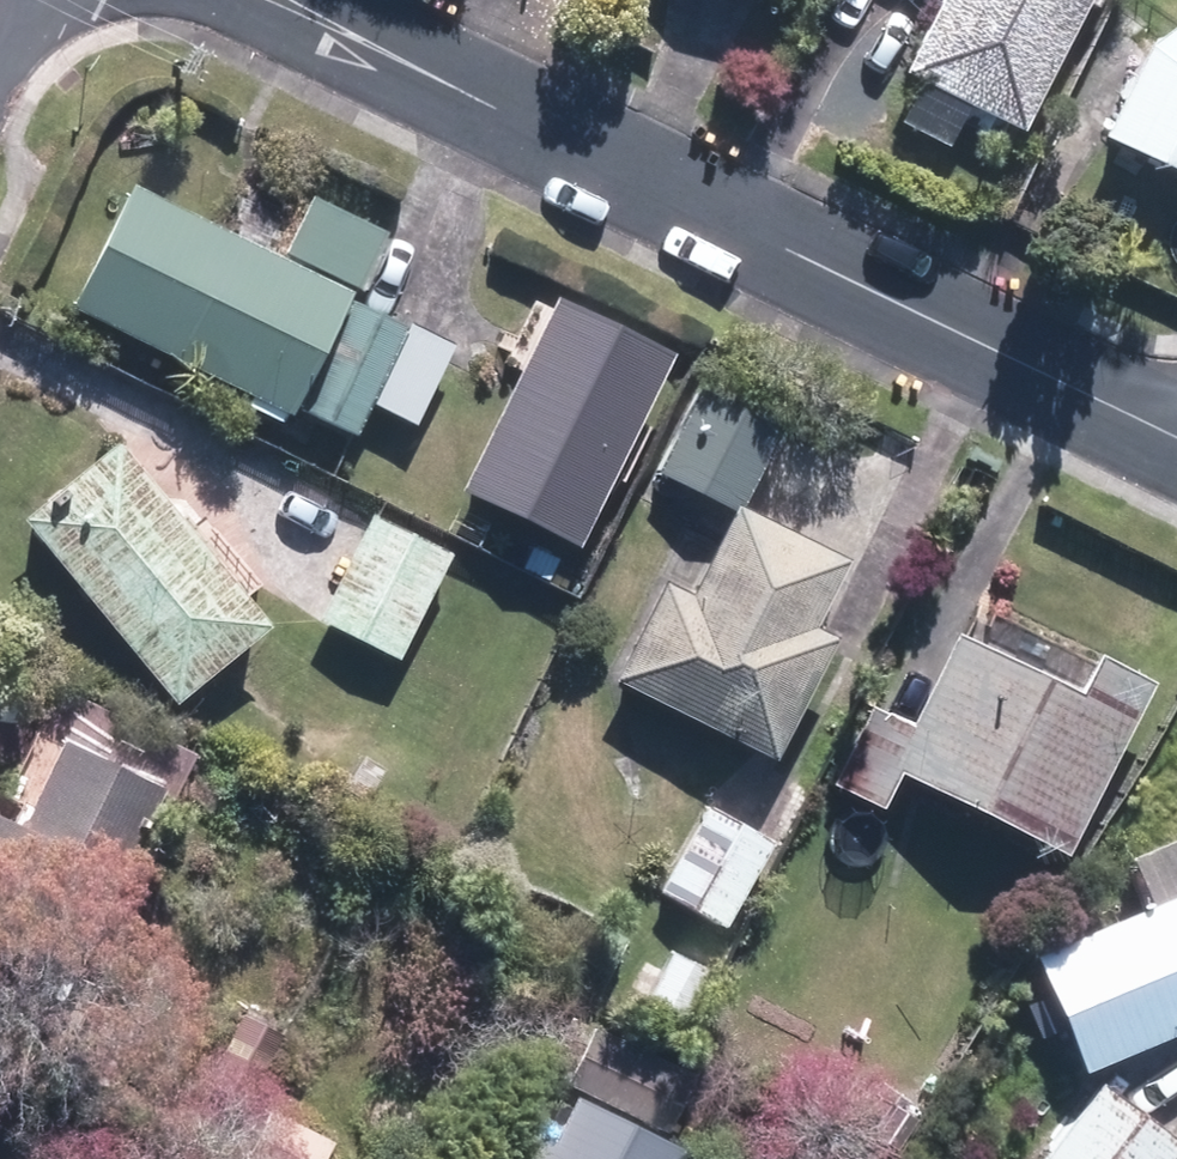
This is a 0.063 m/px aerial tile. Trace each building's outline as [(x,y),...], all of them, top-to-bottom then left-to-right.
[(1025,132),(1093,0),(943,0),(907,69),(1025,132)] [(1176,170),(1176,27),(1154,45),(1108,135),(1176,170)] [(66,299),(286,411),(350,287),(129,175),(66,299)] [(290,252),(362,287),(389,229),(317,196),(290,252)] [(464,489),(580,546),(674,352),(559,295),(464,489)] [(373,400),(373,402),(417,422),(451,345),(346,297),(297,406),(354,432),(369,399),(373,400)] [(657,471),(740,511),(783,425),(701,383),(657,471)] [(22,518),(177,702),(271,624),(116,440),(22,518)] [(741,515),(733,509),(693,588),(671,577),(619,679),(778,758),(840,635),(818,624),(851,559),(746,506),(741,515)] [(322,619),(400,658),(455,551),(376,512),(322,619)] [(902,773),(1071,855),(1155,680),(1100,654),(1083,691),(958,630),(914,722),(875,701),(833,786),(884,810),(902,773)] [(87,961),(164,783),(153,777),(171,735),(58,687),(37,733),(61,744),(36,806),(22,800),(13,819),(0,814),(0,923),(87,961)] [(659,891),(724,927),(775,841),(711,803),(659,891)] [(1086,1071),(1176,1032),(1176,837),(1133,856),(1153,902),(1035,954),(1086,1071)] [(639,1011),(681,1033),(713,971),(673,949),(639,1011)] [(593,1028),(565,1086),(576,1090),(543,1158),(674,1158),(681,1144),(661,1135),(690,1074),(593,1028)] [(1176,1151),(1176,1135),(1103,1079),(1044,1158),(1171,1158),(1176,1151)] [(326,1131),(271,1107),(249,1158),(314,1158),(326,1131)]
